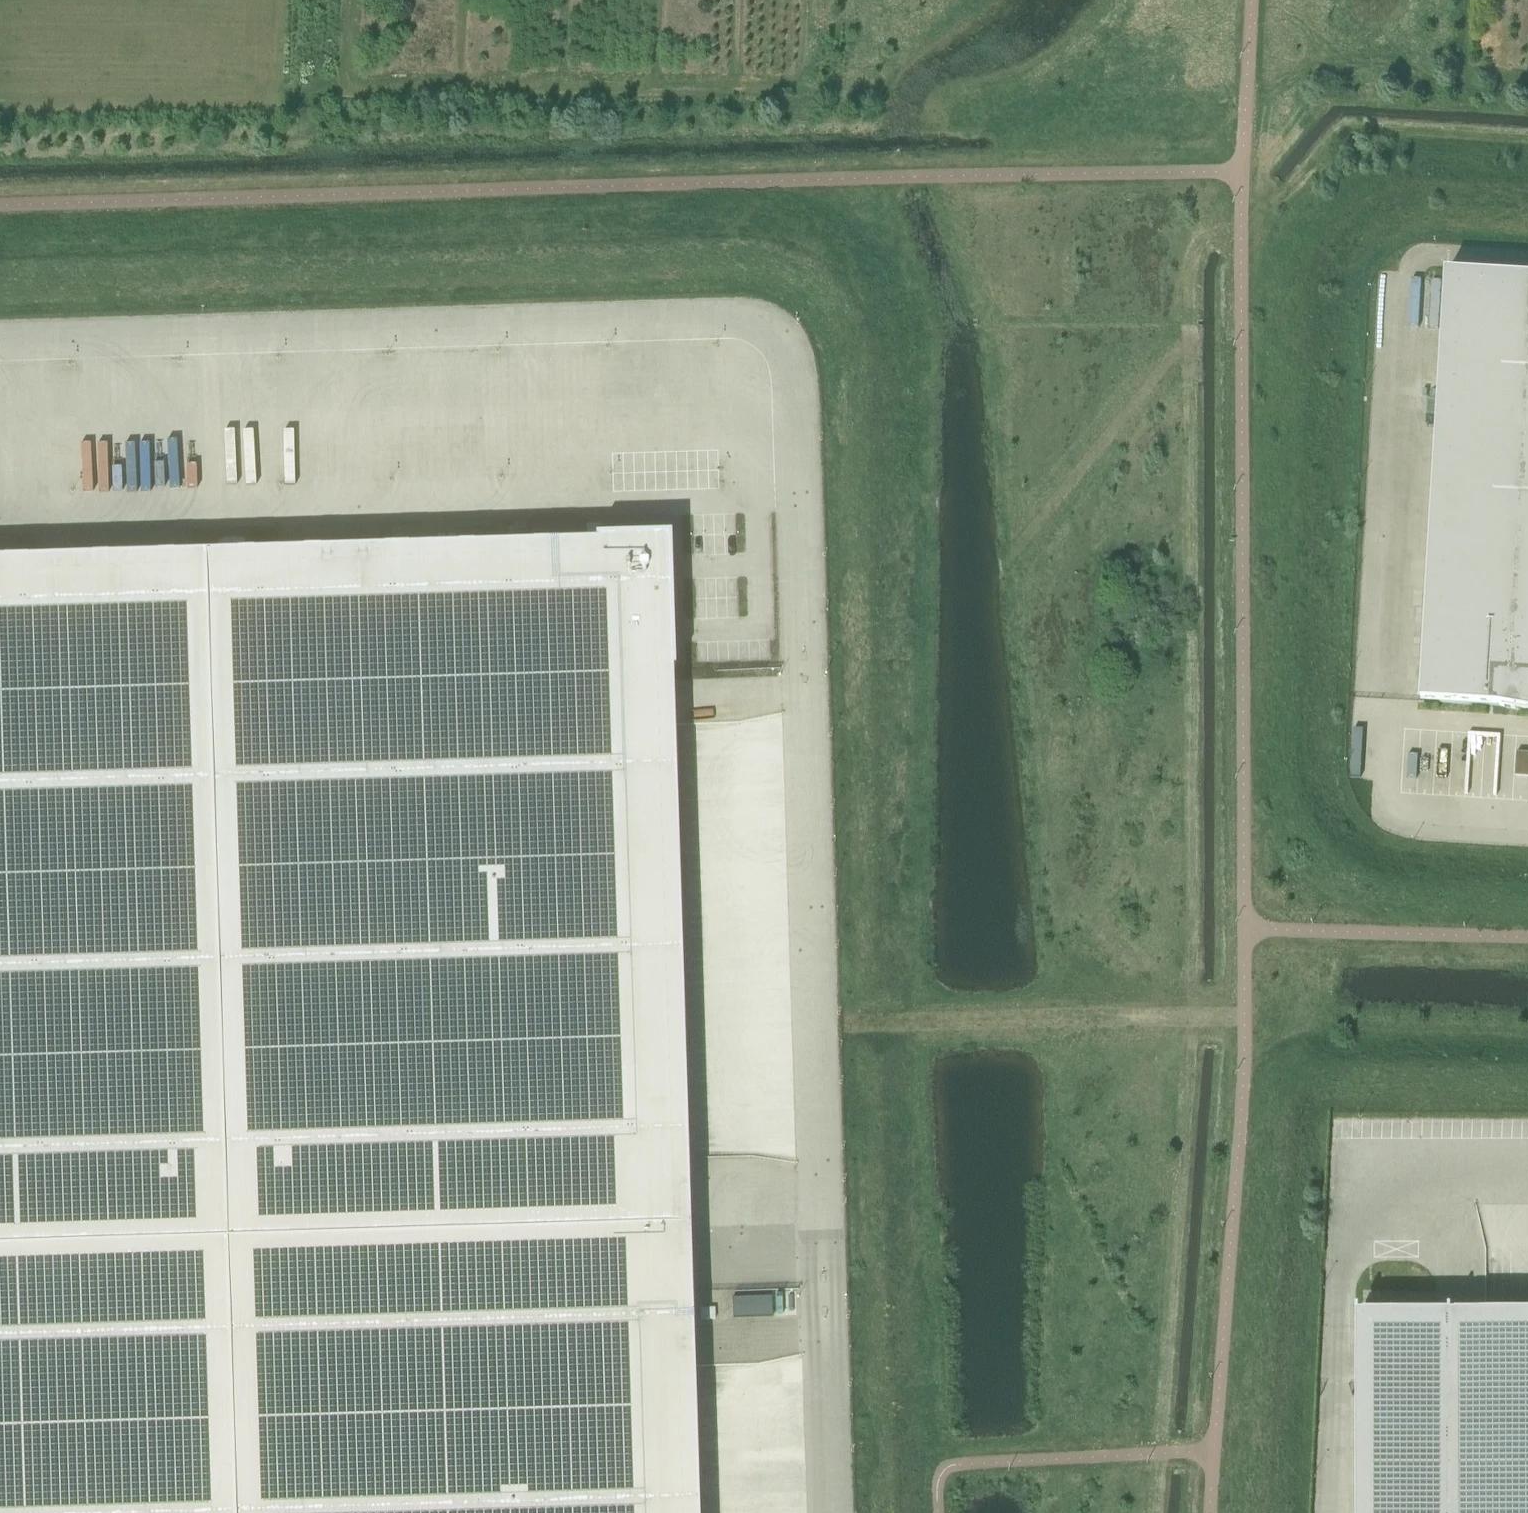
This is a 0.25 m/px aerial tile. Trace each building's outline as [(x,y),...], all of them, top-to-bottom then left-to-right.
[(1447,271),(1422,702),(1500,706),(1527,711),(1527,276),(1447,271)] [(602,381),(602,356),(574,355),(574,368),(591,368),(591,381),(602,381)] [(690,1228),(668,542),(0,561),(0,1512),(699,1512),(690,1228)] [(740,1059),(738,1008),(726,1008),(727,1060),(740,1059)] [(734,1297),(735,1316),(774,1315),(773,1296),(734,1297)] [(1438,1313),(1438,1317),(1363,1317),(1363,1335),(1360,1335),(1360,1512),(1527,1512),(1527,1313),(1438,1313)]
